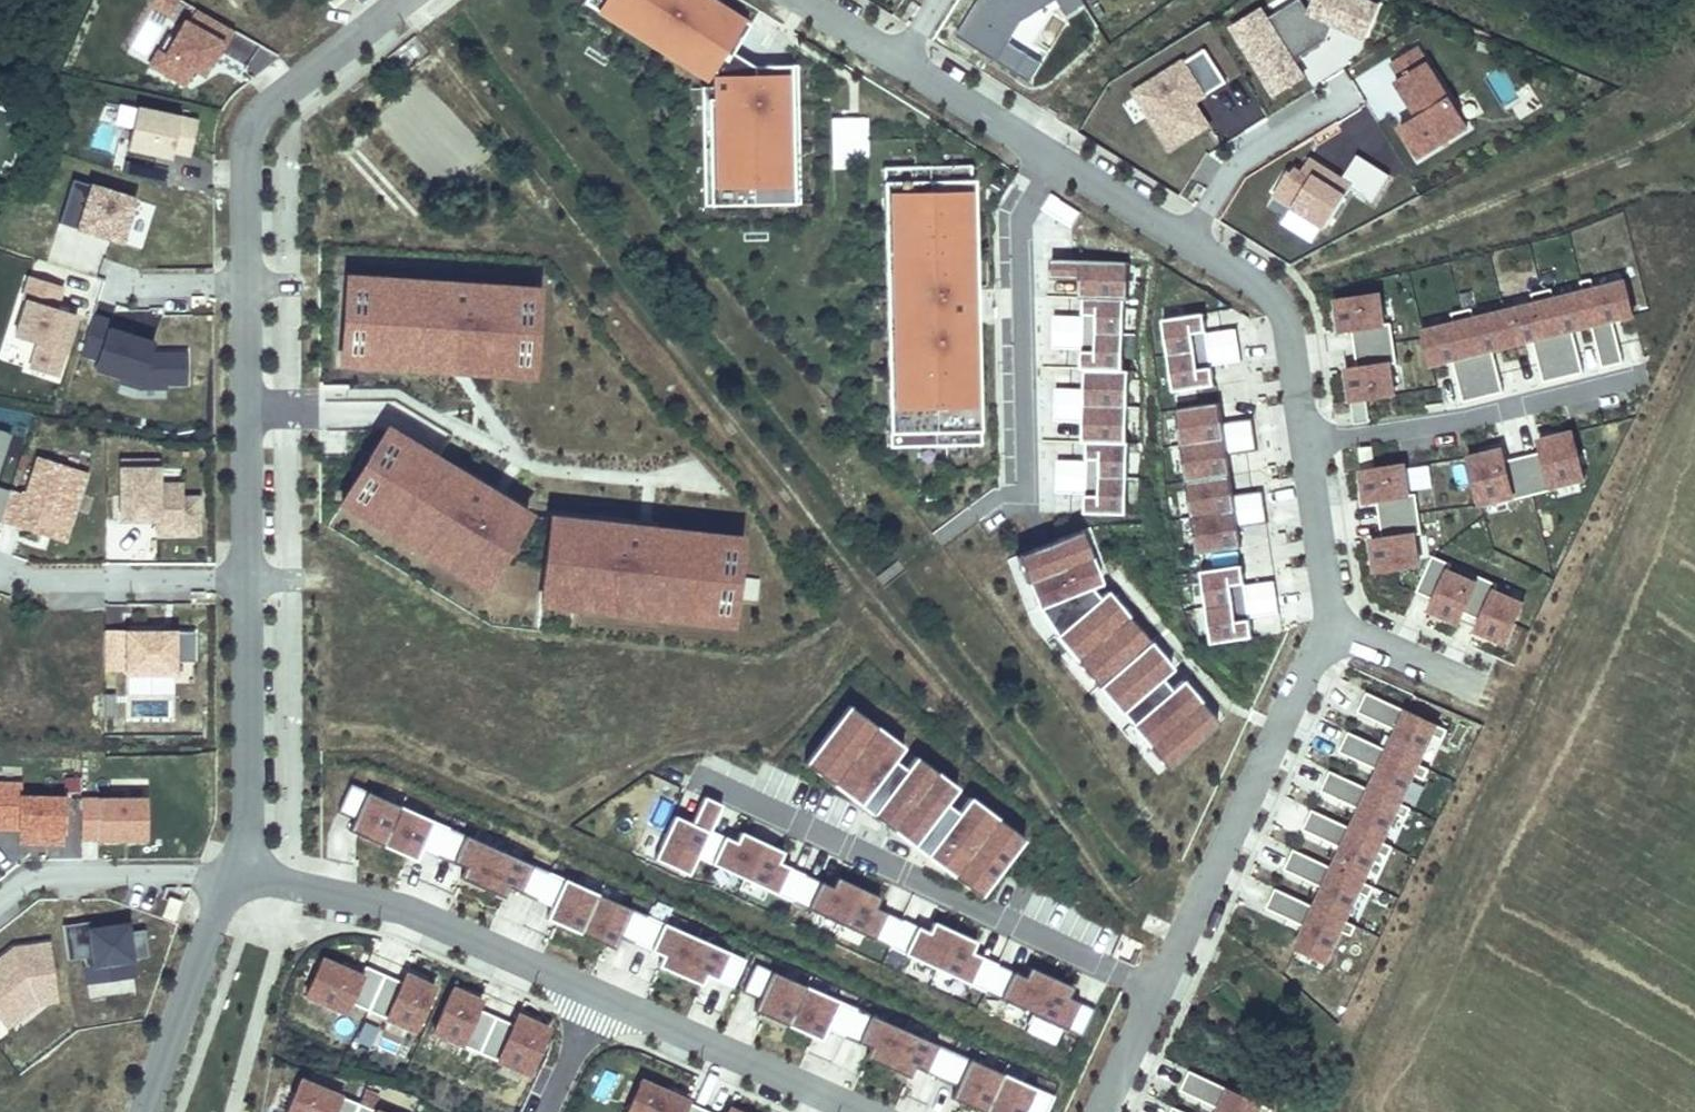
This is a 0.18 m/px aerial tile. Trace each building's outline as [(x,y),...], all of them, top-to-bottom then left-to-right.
[(169,10),(175,0),(151,0),(169,10)] [(581,1),(701,76),(708,64),(606,0),(582,0),(581,1)] [(708,64),(710,65),(711,85),(712,97),(706,98),(709,186),(714,186),(715,205),(788,203),(787,185),(793,185),(793,167),(787,167),(786,145),(792,145),(792,126),(786,126),(785,104),(791,104),(791,65),(751,66),(730,52),(747,24),(710,0),(606,0),(708,64)] [(956,35),(1016,73),(1027,54),(1009,42),(1022,22),(1056,0),(978,0),(956,35)] [(1067,14),(1084,4),(1082,0),(1058,0),(1067,14)] [(1369,0),(1314,0),(1309,13),(1296,21),(1287,6),(1268,18),(1262,8),(1232,27),(1273,94),(1304,76),(1294,59),(1326,39),(1333,24),(1364,37),(1379,5),(1369,0)] [(1302,0),(1297,0),(1287,6),(1296,21),(1309,13),(1302,0)] [(232,29),(194,7),(185,22),(182,21),(164,52),(157,48),(148,64),(183,83),(191,68),(201,74),(209,58),(219,42),(223,45),(232,29)] [(209,58),(214,61),(223,45),(219,42),(209,58)] [(1400,128),(1418,157),(1468,127),(1418,46),(1392,62),(1401,77),(1396,80),(1418,116),(1400,128)] [(1183,60),(1134,91),(1170,149),(1209,125),(1194,102),(1191,96),(1200,89),(1204,96),(1226,82),(1206,48),(1184,61),(1183,60)] [(1016,73),(1030,82),(1041,63),(1027,54),(1016,73)] [(799,203),(796,64),(791,65),(791,104),(785,104),(786,126),(792,126),(792,145),(786,145),(787,167),(793,167),(793,185),(787,185),(788,203),(799,203)] [(711,85),(700,86),(704,205),(715,205),(714,186),(709,186),(706,98),(712,97),(711,85)] [(1191,96),(1194,102),(1204,96),(1200,89),(1191,96)] [(188,159),(194,126),(133,114),(125,155),(169,163),(170,156),(188,159)] [(868,169),(866,117),(829,118),(830,170),(868,169)] [(1188,168),(1222,145),(1211,130),(1177,152),(1188,168)] [(1287,172),(1273,194),(1325,228),(1350,188),(1372,201),(1390,175),(1357,154),(1342,179),(1309,158),(1301,172),(1294,168),(1290,174),(1287,172)] [(974,180),(882,167),(883,232),(896,232),(896,250),(884,250),(884,271),(896,271),(897,289),(884,289),(885,310),(897,310),(898,329),(885,329),(886,350),(898,350),(898,367),(886,368),(887,388),(899,388),(899,407),(887,407),(888,447),(980,431),(979,405),(967,405),(966,387),(979,386),(978,365),(966,366),(965,348),(978,348),(975,248),(963,248),(963,231),(975,230),(974,180)] [(90,186),(77,229),(120,242),(133,199),(90,186)] [(1042,209),(1071,227),(1081,212),(1051,194),(1042,209)] [(975,248),(975,230),(963,231),(963,248),(975,248)] [(896,232),(883,232),(884,250),(896,250),(896,232)] [(1128,262),(1051,259),(1050,279),(1080,280),(1079,299),(1083,299),(1124,300),(1127,300),(1128,262)] [(896,271),(884,271),(884,289),(897,289),(896,271)] [(53,307),(60,285),(27,275),(20,298),(24,299),(13,336),(36,343),(28,368),(55,376),(74,314),(53,307)] [(1591,279),(1581,281),(1583,292),(1592,325),(1602,368),(1623,363),(1613,320),(1633,315),(1625,282),(1594,289),(1591,279)] [(537,298),(341,285),(336,371),(532,384),(537,298)] [(1554,299),(1552,289),(1542,291),(1563,377),(1583,373),(1573,330),(1592,325),(1583,292),(1554,299)] [(1542,291),(1531,294),(1534,304),(1504,311),(1513,345),(1533,340),(1543,382),(1563,377),(1542,291)] [(1379,294),(1336,300),(1340,332),(1352,330),(1355,349),(1394,343),(1391,323),(1384,324),(1379,294)] [(1083,317),(1053,316),(1053,332),(1123,334),(1124,300),(1083,299),(1083,317)] [(1474,318),(1472,308),(1461,311),(1483,397),(1503,392),(1492,350),(1513,345),(1504,311),(1474,318)] [(1205,314),(1208,332),(1238,327),(1235,309),(1205,314)] [(897,310),(885,310),(885,329),(898,329),(897,310)] [(1454,323),(1423,331),(1431,365),(1452,359),(1463,402),(1483,397),(1461,311),(1451,313),(1454,323)] [(1204,313),(1163,319),(1169,355),(1238,345),(1236,329),(1207,333),(1204,313)] [(185,383),(185,353),(148,353),(125,345),(129,335),(112,330),(115,322),(92,314),(79,353),(96,358),(93,368),(121,377),(139,383),(140,379),(163,379),(164,383),(185,383)] [(129,335),(131,327),(115,322),(112,330),(129,335)] [(1053,332),(1052,348),(1081,349),(1081,369),(1085,369),(1122,371),(1123,334),(1053,332)] [(148,353),(152,342),(129,335),(125,345),(148,353)] [(1357,367),(1346,369),(1351,402),(1366,399),(1394,395),(1389,364),(1396,363),(1394,343),(1355,349),(1357,367)] [(1169,355),(1174,391),(1215,385),(1212,365),(1241,361),(1238,345),(1169,355)] [(978,365),(978,348),(965,348),(966,366),(978,365)] [(898,350),(886,350),(886,368),(898,367),(898,350)] [(1084,389),(1055,388),(1054,405),(1127,407),(1128,371),(1122,371),(1085,369),(1084,389)] [(121,377),(119,382),(133,387),(164,387),(164,383),(163,379),(140,379),(139,383),(121,377)] [(979,405),(979,386),(966,387),(967,405),(979,405)] [(899,388),(887,388),(887,407),(899,407),(899,388)] [(1351,402),(1354,424),(1370,422),(1366,399),(1351,402)] [(1220,403),(1177,409),(1182,445),(1254,435),(1252,419),(1223,423),(1220,403)] [(1054,405),(1054,421),(1083,422),(1082,442),(1087,443),(1126,444),(1127,407),(1054,405)] [(1572,432),(1539,440),(1542,452),(1523,456),(1533,495),(1552,490),(1552,487),(1584,479),(1572,432)] [(544,517),(542,531),(385,433),(324,531),(495,637),(564,643),(568,606),(728,622),(737,536),(544,517)] [(1182,445),(1187,481),(1231,475),(1228,455),(1257,451),(1254,435),(1182,445)] [(1086,461),(1057,460),(1056,477),(1127,479),(1128,444),(1126,444),(1087,443),(1086,461)] [(1360,448),(1362,469),(1374,468),(1372,447),(1360,448)] [(1502,449),(1468,458),(1480,505),(1512,497),(1513,500),(1533,495),(1523,456),(1505,461),(1502,449)] [(84,471),(35,456),(23,494),(8,489),(0,512),(0,521),(40,534),(44,524),(65,531),(84,471)] [(119,461),(119,518),(143,519),(143,514),(154,514),(154,519),(154,532),(179,532),(179,518),(194,519),(194,498),(178,498),(179,485),(155,485),(155,461),(119,461)] [(1404,464),(1360,470),(1365,502),(1376,501),(1379,519),(1419,514),(1416,494),(1409,495),(1404,464)] [(1187,481),(1193,518),(1265,507),(1262,491),(1234,495),(1231,475),(1187,481)] [(1056,477),(1056,493),(1085,494),(1084,514),(1125,515),(1127,479),(1056,477)] [(1193,518),(1198,554),(1241,548),(1238,527),(1267,523),(1265,507),(1193,518)] [(1371,540),(1375,571),(1419,565),(1414,535),(1422,534),(1419,514),(1379,519),(1382,538),(1371,540)] [(179,518),(179,532),(195,532),(194,519),(179,518)] [(40,534),(61,541),(65,531),(44,524),(40,534)] [(1079,531),(1014,556),(1026,585),(1039,580),(1048,604),(1087,589),(1078,565),(1091,560),(1079,531)] [(1433,556),(1416,592),(1434,600),(1430,610),(1459,623),(1476,583),(1449,571),(1452,564),(1433,556)] [(1035,609),(1037,608),(1054,635),(1053,636),(1073,661),(1077,658),(1068,647),(1073,643),(1061,629),(1097,598),(1088,588),(1100,584),(1091,560),(1078,565),(1087,589),(1048,604),(1039,580),(1026,585),(1035,609)] [(1202,572),(1207,607),(1276,597),(1274,581),(1245,585),(1242,565),(1202,572)] [(1498,584),(1479,576),(1476,583),(1464,612),(1481,620),(1476,631),(1505,644),(1523,604),(1495,591),(1498,584)] [(1126,616),(1105,591),(1097,598),(1109,612),(1114,607),(1123,618),(1126,616)] [(1207,607),(1212,643),(1253,637),(1250,618),(1279,613),(1276,597),(1207,607)] [(1097,598),(1061,629),(1073,643),(1068,647),(1077,658),(1073,661),(1096,687),(1106,679),(1128,706),(1159,679),(1171,669),(1126,616),(1123,618),(1114,607),(1109,612),(1097,598)] [(192,661),(192,631),(102,631),(102,668),(124,668),(124,673),(173,673),(173,661),(192,661)] [(1096,687),(1118,714),(1120,713),(1146,746),(1156,738),(1138,717),(1169,690),(1159,679),(1128,706),(1106,679),(1096,687)] [(1199,701),(1181,680),(1171,688),(1189,710),(1199,701)] [(1169,690),(1138,717),(1156,738),(1146,746),(1165,769),(1218,724),(1199,701),(1189,710),(1171,688),(1169,690)] [(1447,730),(1367,692),(1357,712),(1397,731),(1388,750),(1419,764),(1432,735),(1442,740),(1447,730)] [(847,705),(803,764),(807,767),(820,751),(824,755),(844,728),(840,725),(852,709),(847,705)] [(820,751),(807,767),(858,806),(903,747),(852,709),(840,725),(844,728),(824,755),(820,751)] [(1388,750),(1348,732),(1339,752),(1379,770),(1370,789),(1401,803),(1414,775),(1424,779),(1429,769),(1419,764),(1388,750)] [(858,806),(870,814),(914,756),(903,747),(858,806)] [(914,756),(870,814),(891,831),(898,821),(919,837),(949,797),(928,782),(936,772),(914,756)] [(1370,789),(1330,771),(1321,791),(1361,809),(1352,828),(1382,842),(1396,813),(1406,818),(1410,808),(1401,803),(1370,789)] [(891,831),(924,855),(968,797),(936,772),(928,782),(949,797),(919,837),(898,821),(891,831)] [(18,783),(0,783),(0,828),(16,828),(16,842),(61,842),(61,796),(18,796),(18,783)] [(349,783),(337,811),(354,819),(348,831),(382,846),(400,806),(349,783)] [(144,797),(79,798),(79,811),(95,811),(95,838),(144,838),(144,797)] [(653,860),(688,876),(696,858),(709,830),(721,805),(703,797),(690,825),(674,817),(653,860)] [(968,797),(924,855),(975,894),(987,878),(982,874),(1002,848),(1007,852),(1019,836),(968,797)] [(382,846),(416,861),(421,849),(436,855),(448,828),(400,806),(382,846)] [(1352,828),(1312,810),(1303,829),(1342,848),(1333,868),(1364,882),(1378,852),(1388,857),(1393,847),(1382,842),(1352,828)] [(79,811),(79,838),(95,838),(95,811),(79,811)] [(459,878),(481,888),(498,850),(448,828),(436,855),(464,868),(459,878)] [(696,858),(744,880),(761,842),(740,832),(735,842),(709,830),(696,858)] [(975,894),(979,897),(1024,839),(1019,836),(1007,852),(1002,848),(982,874),(987,878),(975,894)] [(778,862),(783,852),(761,842),(744,880),(792,903),(805,875),(778,862)] [(1333,868),(1293,849),(1284,869),(1324,888),(1315,907),(1345,921),(1359,892),(1369,897),(1374,887),(1364,882),(1333,868)] [(481,888),(503,898),(508,887),(536,900),(548,872),(498,850),(481,888)] [(546,919),(580,934),(598,894),(548,872),(536,900),(551,907),(546,919)] [(857,887),(836,877),(831,887),(805,875),(792,903),(840,925),(857,887)] [(874,907),(879,897),(857,887),(840,925),(888,947),(901,920),(874,907)] [(1345,921),(1275,888),(1266,908),(1306,927),(1296,947),(1327,961),(1341,931),(1351,936),(1356,926),(1345,921)] [(619,937),(634,943),(646,916),(598,894),(580,934),(613,949),(619,937)] [(178,900),(167,896),(159,915),(171,920),(178,900)] [(679,976),(696,938),(646,916),(634,943),(662,956),(657,966),(679,976)] [(932,922),(928,932),(901,920),(888,947),(936,970),(954,932),(932,922)] [(60,925),(65,960),(82,958),(85,983),(114,979),(112,963),(146,958),(142,930),(125,933),(124,925),(89,930),(88,922),(60,925)] [(971,952),(975,942),(954,932),(936,970),(985,992),(997,965),(971,952)] [(732,987),(745,960),(696,938),(679,976),(701,986),(705,975),(732,987)] [(6,1001),(11,1007),(34,1003),(54,1000),(46,943),(11,948),(0,957),(0,964),(1,965),(0,965),(0,1006),(6,1001)] [(349,1002),(367,1010),(382,974),(364,966),(360,975),(320,958),(304,995),(344,1013),(349,1002)] [(804,986),(753,963),(741,991),(758,998),(752,1010),(786,1025),(804,986)] [(1029,967),(1024,977),(997,965),(985,992),(1033,1015),(1050,977),(1029,967)] [(367,1010),(413,1031),(433,987),(404,974),(400,982),(382,974),(367,1010)] [(1067,997),(1072,987),(1050,977),(1033,1015),(1081,1037),(1094,1009),(1067,997)] [(90,995),(133,994),(133,984),(89,986),(90,995)] [(842,1036),(855,1008),(804,986),(786,1025),(820,1040),(825,1028),(842,1036)] [(478,1053),(494,1016),(476,1009),(480,1000),(451,988),(431,1032),(478,1053)] [(3,1027),(34,1003),(11,1007),(6,1001),(0,1006),(0,1023),(3,1027)] [(886,1068),(903,1030),(855,1008),(842,1036),(869,1047),(864,1058),(886,1068)] [(527,1075),(548,1028),(516,1014),(511,1024),(494,1016),(478,1053),(527,1075)] [(939,1079),(951,1051),(903,1030),(886,1068),(908,1077),(912,1067),(939,1079)] [(1002,1074),(951,1051),(939,1079),(955,1086),(950,1098),(980,1111),(985,1111),(1002,1074)] [(1189,1071),(1180,1091),(1220,1110),(1218,1111),(1271,1111),(1272,1109),(1189,1071)] [(1053,1096),(1002,1074),(985,1111),(1046,1111),(1053,1096)] [(285,1111),(353,1111),(357,1102),(299,1078),(285,1111)] [(704,1110),(687,1102),(687,1101),(640,1080),(626,1111),(703,1111),(704,1110)] [(357,1102),(353,1111),(380,1111),(357,1102)]
